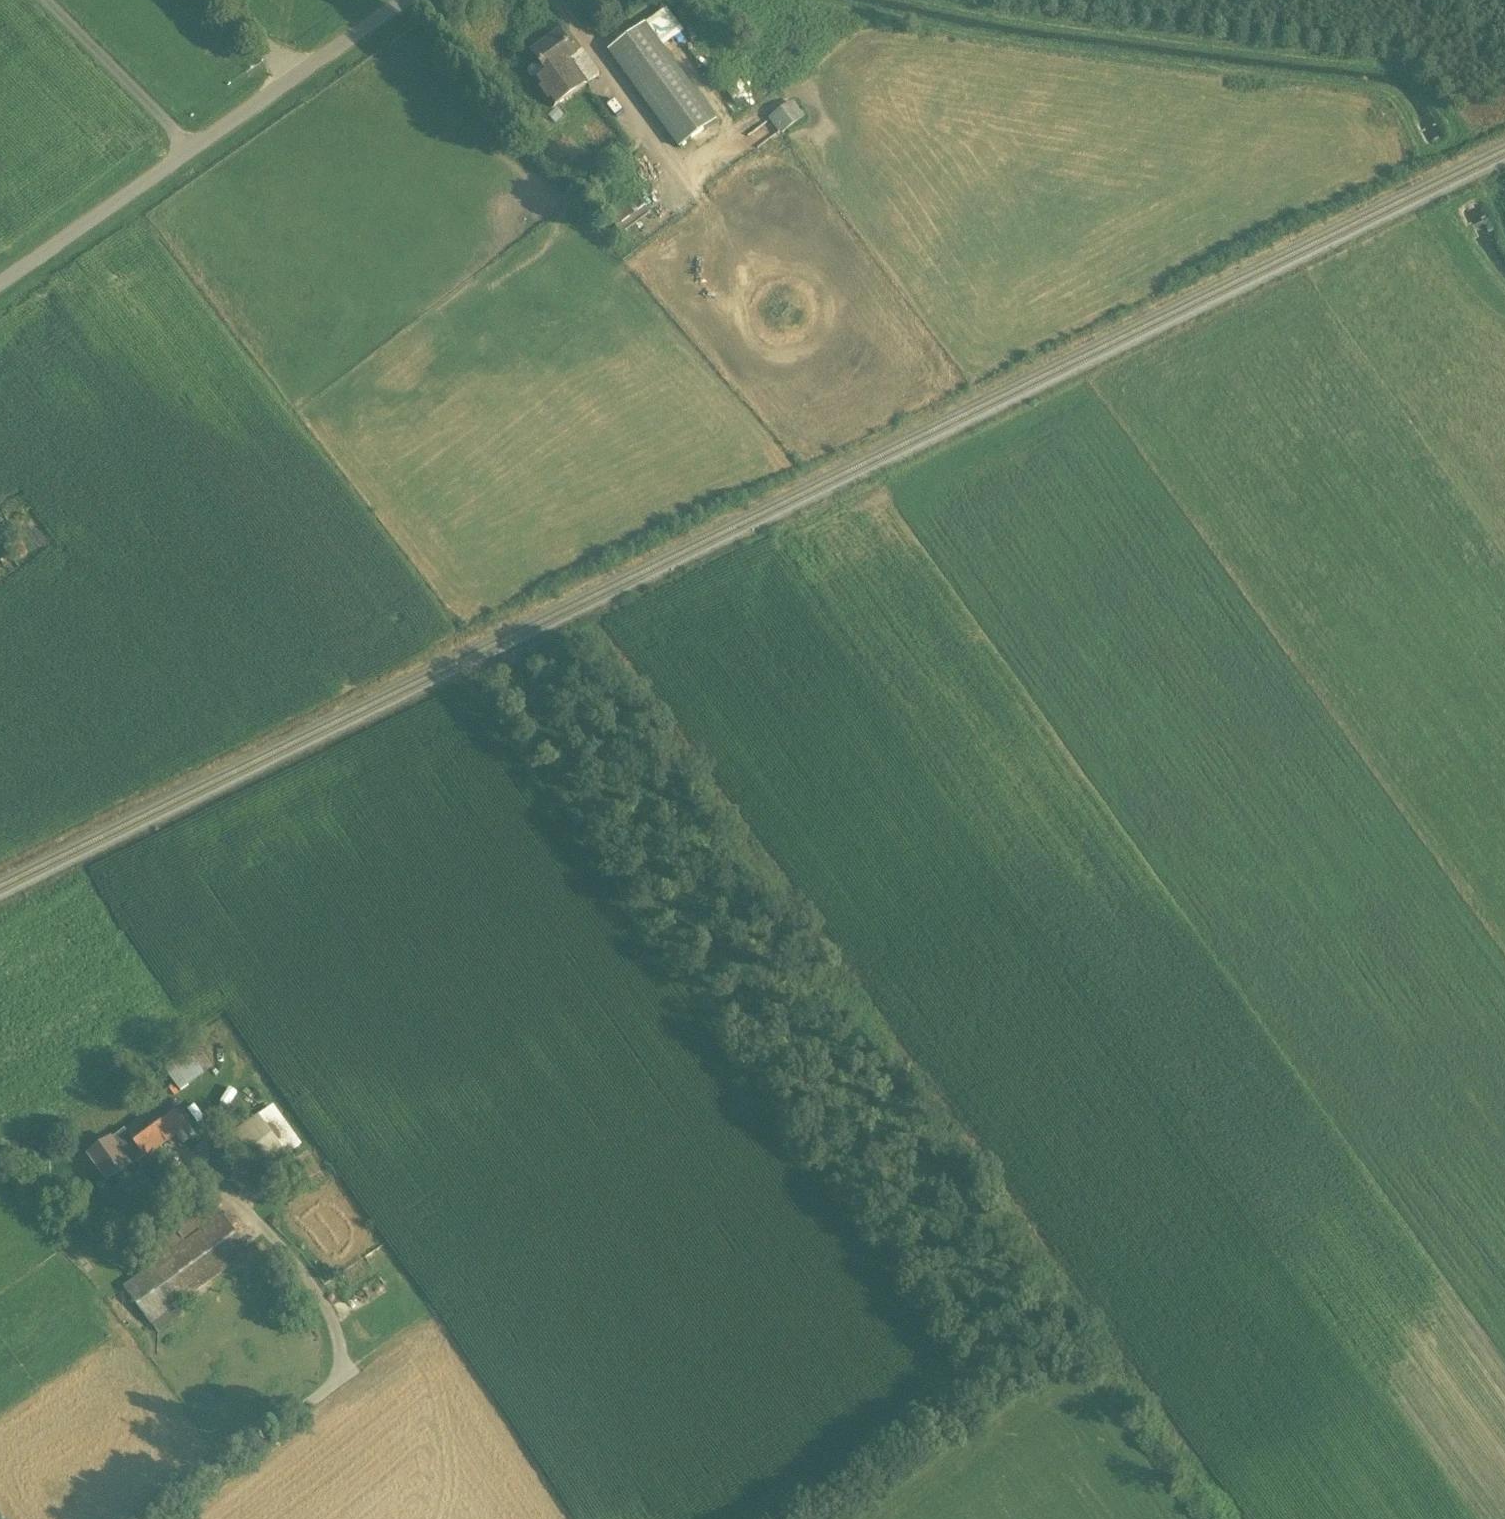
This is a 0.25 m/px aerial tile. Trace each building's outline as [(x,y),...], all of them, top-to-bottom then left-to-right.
[(627,37),(607,51),(679,148),(717,120),(691,86),(705,76),(711,71),(665,9),(627,37)] [(531,78),(538,79),(534,82),(552,107),(586,82),(569,59),(574,55),(560,35),(533,53),(543,68),(533,67),(530,67),(528,70),(527,73),(528,76),(531,78)] [(790,103),(768,119),(780,136),(805,118),(792,101),(790,103)] [(608,218),(621,234),(649,213),(637,196),(608,218)] [(180,1092),(213,1067),(196,1044),(163,1069),(180,1092)] [(108,1183),(131,1167),(166,1142),(167,1144),(178,1136),(184,1143),(196,1135),(169,1098),(112,1140),(89,1155),(108,1183)] [(258,1176),(301,1146),(273,1106),(230,1137),(258,1176)] [(303,1186),(321,1172),(307,1153),(288,1167),(303,1186)] [(128,1274),(133,1280),(124,1287),(151,1325),(251,1254),(223,1215),(191,1238),(190,1236),(215,1218),(201,1198),(158,1230),(162,1236),(147,1246),(154,1255),(128,1274)]
